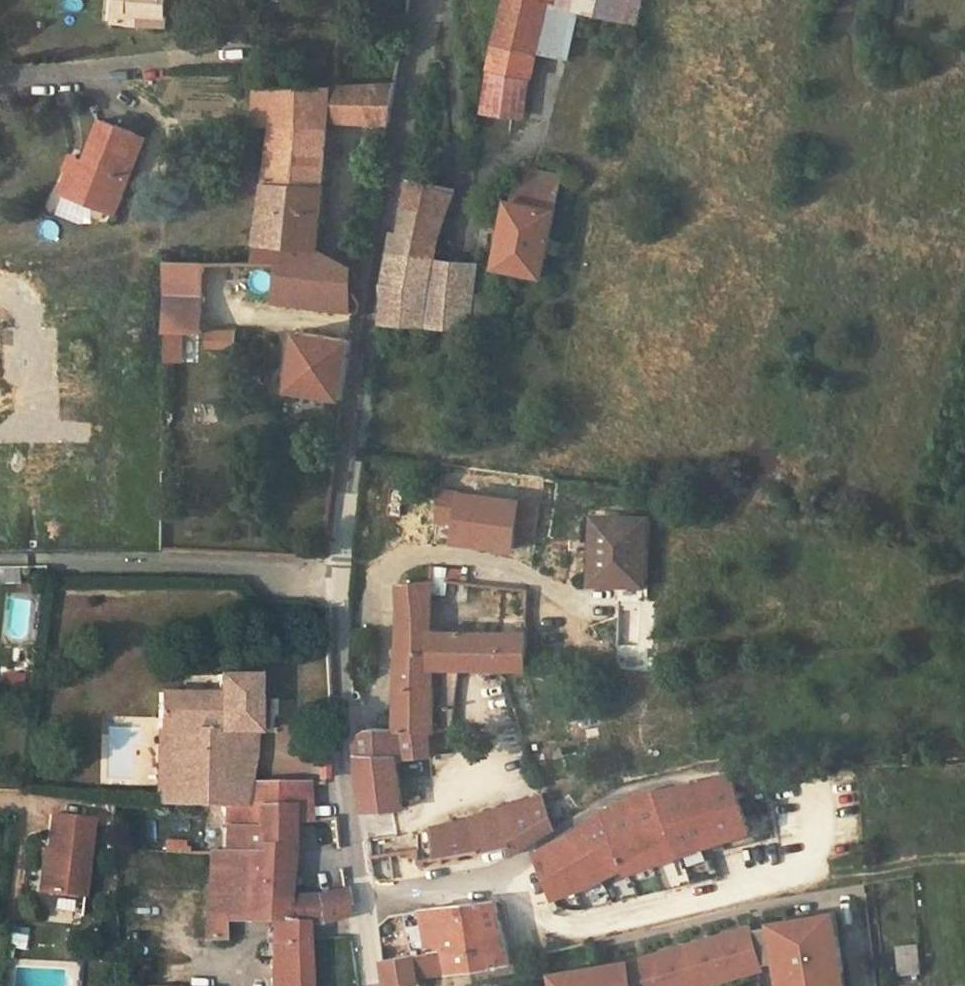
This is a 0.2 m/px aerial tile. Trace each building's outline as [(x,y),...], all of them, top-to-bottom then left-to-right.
[(118,22),(125,23),(126,11),(134,11),(135,0),(119,0),(118,22)] [(134,11),(126,11),(125,23),(163,26),(166,0),(135,0),(134,11)] [(492,68),(533,77),(540,49),(570,56),(581,8),(546,0),(507,0),(492,68)] [(640,21),(644,0),(546,0),(581,8),(640,21)] [(492,68),(485,110),(526,116),(533,77),(492,68)] [(358,87),(355,122),(389,125),(396,86),(358,87)] [(358,87),(257,92),(254,124),(273,123),(329,120),(355,122),(358,87)] [(86,159),(82,168),(74,165),(71,172),(62,193),(114,214),(145,136),(102,119),(86,159)] [(259,243),(319,249),(329,120),(273,123),(259,243)] [(72,153),(65,169),(71,172),(74,165),(82,168),(86,159),(72,153)] [(563,174),(523,165),(499,262),(515,265),(513,273),(526,275),(527,268),(542,272),(547,250),(550,235),(563,174)] [(442,228),(457,188),(411,176),(402,231),(394,230),(385,279),(385,320),(399,321),(429,323),(438,257),(442,228)] [(559,253),(563,239),(550,235),(547,250),(559,253)] [(352,265),(319,249),(259,243),(256,264),(281,264),(275,303),(300,306),(335,310),(349,311),(352,265)] [(367,250),(354,249),(351,260),(357,260),(366,258),(367,250)] [(438,257),(429,323),(469,326),(469,325),(474,289),(478,262),(438,257)] [(495,292),(498,271),(490,264),(478,262),(474,289),(486,291),(495,292)] [(202,330),(203,303),(204,263),(166,263),(165,334),(179,334),(202,333),(202,330)] [(474,289),(469,325),(492,327),(493,309),(484,308),(486,291),(474,289)] [(493,309),(495,292),(486,291),(484,308),(493,309)] [(383,332),(398,333),(399,321),(385,320),(383,332)] [(207,330),(208,348),(235,350),(235,331),(207,330)] [(350,341),(298,333),(289,390),(341,397),(350,341)] [(171,346),(175,344),(179,334),(165,334),(165,346),(171,346)] [(641,582),(644,518),(617,517),(601,516),(600,545),(594,545),(593,580),(641,582)] [(433,575),(447,577),(448,565),(434,564),(433,575)] [(462,567),(448,565),(447,577),(461,579),(462,567)] [(447,577),(433,575),(433,577),(432,589),(445,590),(447,577)] [(401,602),(430,599),(432,589),(433,577),(401,581),(401,602)] [(507,585),(497,583),(495,598),(504,599),(506,599),(507,585)] [(430,599),(401,602),(403,623),(434,626),(430,599)] [(528,616),(503,613),(500,612),(497,630),(528,630),(528,616)] [(400,627),(398,666),(397,725),(433,724),(444,724),(455,722),(456,707),(457,699),(461,666),(527,666),(528,630),(497,630),(435,629),(434,626),(403,623),(400,627)] [(256,697),(256,676),(219,676),(219,693),(161,693),(159,729),(256,733),(256,726),(256,697)] [(256,697),(256,726),(267,727),(267,697),(256,697)] [(472,701),(457,699),(456,707),(471,710),(472,701)] [(471,710),(456,707),(455,722),(473,724),(475,711),(471,710)] [(398,755),(434,752),(433,724),(397,725),(366,725),(357,732),(366,809),(403,806),(398,755)] [(445,751),(444,724),(433,724),(434,752),(445,751)] [(256,755),(256,733),(159,729),(158,746),(224,749),(223,783),(250,783),(256,755)] [(223,783),(224,749),(158,746),(157,801),(157,805),(205,806),(214,807),(227,807),(226,826),(258,826),(258,808),(291,808),(291,822),(310,822),(308,783),(250,783),(223,783)] [(734,772),(659,786),(681,851),(751,828),(734,772)] [(681,851),(659,786),(655,787),(629,798),(653,860),(681,851)] [(538,796),(434,827),(435,831),(438,855),(512,842),(515,848),(553,826),(538,796)] [(605,808),(536,850),(539,858),(554,893),(579,883),(624,861),(628,869),(653,860),(629,798),(605,808)] [(205,806),(204,814),(213,815),(214,807),(205,806)] [(289,895),(291,849),(291,846),(291,837),(291,822),(291,808),(258,808),(258,826),(226,826),(225,852),(250,854),(250,896),(279,896),(282,917),(309,922),(321,923),(349,916),(344,889),(318,895),(289,895)] [(83,895),(92,819),(50,814),(47,849),(52,849),(47,892),(83,895)] [(438,855),(435,831),(423,833),(425,846),(418,847),(420,858),(438,855)] [(339,835),(326,836),(327,851),(341,850),(339,835)] [(185,842),(165,841),(165,851),(190,851),(190,845),(185,845),(185,842)] [(223,938),(222,919),(273,921),(273,967),(311,970),(309,922),(282,917),(279,896),(250,896),(250,854),(225,852),(223,891),(209,890),(207,938),(223,938)] [(211,852),(209,890),(223,891),(225,852),(211,852)] [(450,968),(479,964),(490,962),(491,973),(532,965),(530,955),(510,959),(496,898),(426,907),(432,949),(447,947),(450,968)] [(558,985),(698,985),(781,964),(784,985),(848,985),(837,912),(774,921),(775,924),(755,928),(754,925),(631,959),(555,970),(558,985)] [(898,946),(901,971),(921,970),(918,941),(913,941),(914,945),(898,946)] [(419,973),(450,968),(447,947),(432,949),(433,953),(416,955),(419,973)] [(416,955),(384,960),(387,985),(420,980),(419,973),(416,955)] [(491,973),(490,962),(479,964),(481,975),(491,973)] [(311,970),(273,967),(272,985),(312,985),(311,970)]
